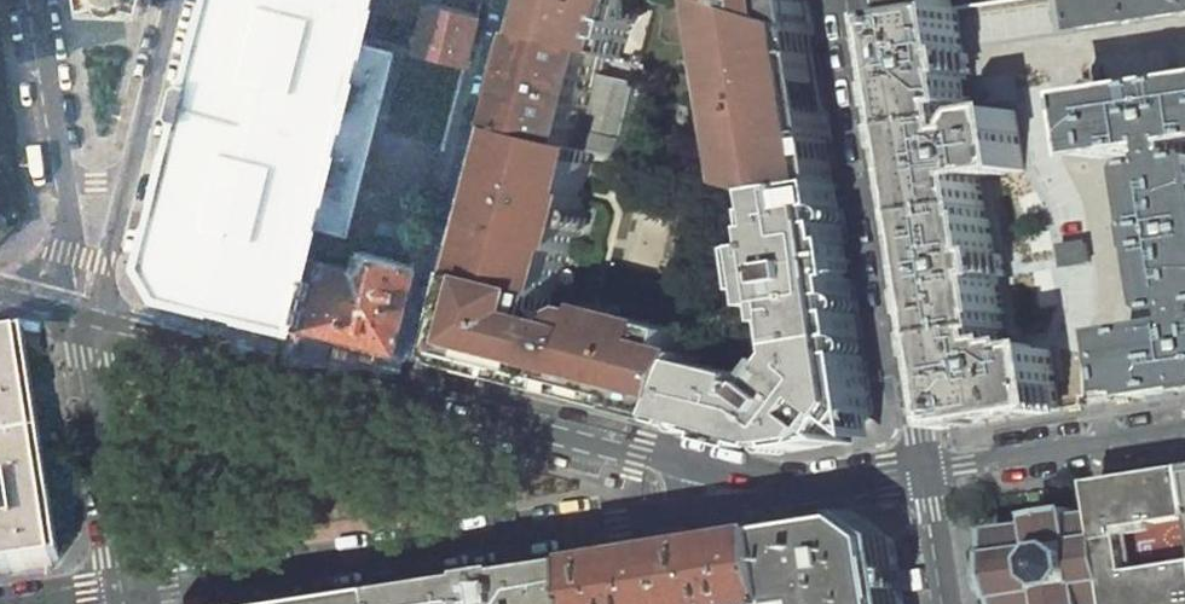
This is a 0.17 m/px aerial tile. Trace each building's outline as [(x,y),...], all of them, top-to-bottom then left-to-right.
[(136,258),(155,289),(288,323),(305,256),(311,229),(314,219),(345,227),(388,57),(357,49),(370,0),(202,0),(136,258)] [(381,11),(415,19),(420,0),(383,0),(381,11)] [(511,131),(587,149),(618,157),(637,83),(602,75),(607,55),(615,57),(619,42),(626,44),(638,0),(545,0),(539,21),(549,24),(545,41),(535,38),(511,131)] [(806,27),(815,31),(814,24),(805,0),(723,0),(734,4),(806,27)] [(958,8),(956,0),(909,0),(912,15),(958,8)] [(998,4),(1003,35),(1078,24),(1079,29),(1184,13),(1184,0),(1020,0),(998,4)] [(479,14),(426,1),(413,51),(466,64),(479,14)] [(806,27),(734,4),(731,15),(722,16),(740,131),(748,133),(744,153),(751,155),(748,176),(767,181),(765,192),(777,195),(839,186),(836,166),(831,167),(829,157),(826,157),(824,138),(831,137),(828,114),(814,85),(823,84),(819,56),(810,57),(806,27)] [(912,15),(895,18),(959,424),(959,426),(1061,410),(1052,350),(1034,353),(1033,345),(1017,348),(1017,342),(1003,345),(1001,330),(1006,330),(1003,315),(1006,314),(1000,278),(1006,277),(1003,255),(997,256),(991,219),(988,220),(981,178),(1026,171),(1016,111),(988,116),(980,127),(980,132),(970,134),(965,106),(973,105),(968,75),(972,75),(969,54),(965,55),(958,8),(912,15)] [(1091,100),(1101,159),(1175,147),(1177,165),(1159,168),(1155,173),(1176,308),(1182,312),(1184,312),(1184,85),(1091,100)] [(573,253),(587,199),(584,198),(593,165),(583,162),(587,149),(511,131),(485,230),(497,233),(485,280),(547,296),(558,299),(571,252),(573,253)] [(857,297),(846,226),(840,227),(838,210),(843,210),(839,186),(777,195),(779,214),(772,215),(777,250),(757,254),(764,294),(773,293),(775,311),(794,309),(797,326),(804,325),(808,349),(858,341),(863,340),(860,315),(854,315),(852,298),(857,297)] [(8,219),(8,218),(7,212),(3,209),(0,210),(0,224),(4,224),(8,219)] [(1088,243),(1064,247),(1067,266),(1091,262),(1088,243)] [(414,265),(358,251),(354,268),(305,256),(288,323),(288,324),(391,350),(392,350),(392,349),(414,265)] [(584,399),(651,417),(654,405),(684,413),(705,364),(707,358),(688,353),(693,334),(608,312),(606,318),(589,314),(584,331),(541,320),(547,296),(485,280),(478,308),(466,305),(453,354),(498,365),(495,377),(533,386),(536,375),(552,379),(550,390),(567,395),(570,384),(587,388),(584,399)] [(1129,338),(1138,398),(1184,390),(1184,329),(1129,338)] [(786,381),(776,390),(761,386),(763,379),(705,364),(684,413),(680,424),(695,428),(696,423),(718,429),(717,434),(730,437),(731,433),(764,441),(763,446),(781,450),(782,446),(799,447),(800,451),(822,448),(825,447),(835,432),(842,437),(854,421),(865,428),(875,414),(866,356),(860,357),(858,341),(808,349),(809,359),(800,368),(797,364),(782,376),(786,381)] [(0,346),(0,576),(53,568),(18,343),(0,346)] [(1101,482),(1102,489),(1103,496),(1106,513),(1120,603),(1184,603),(1184,469),(1108,481),(1104,482),(1101,482)] [(1092,498),(1094,515),(1106,513),(1103,496),(1092,498)] [(997,531),(1002,565),(1006,588),(1008,603),(1120,603),(1106,513),(1094,515),(1083,517),(1083,515),(1081,515),(1080,510),(1042,516),(1043,522),(1041,522),(1041,525),(997,531)] [(788,532),(799,603),(905,603),(895,541),(866,520),(788,532)] [(597,562),(603,603),(798,603),(799,603),(788,532),(597,562)] [(403,591),(405,603),(603,603),(597,562),(403,591)] [(1006,588),(1002,565),(981,569),(985,592),(1006,588)] [(996,570),(991,571),(987,576),(989,583),(994,586),(1000,585),(1003,580),(1002,573),(996,570)] [(322,603),(405,603),(403,591),(322,603)]
